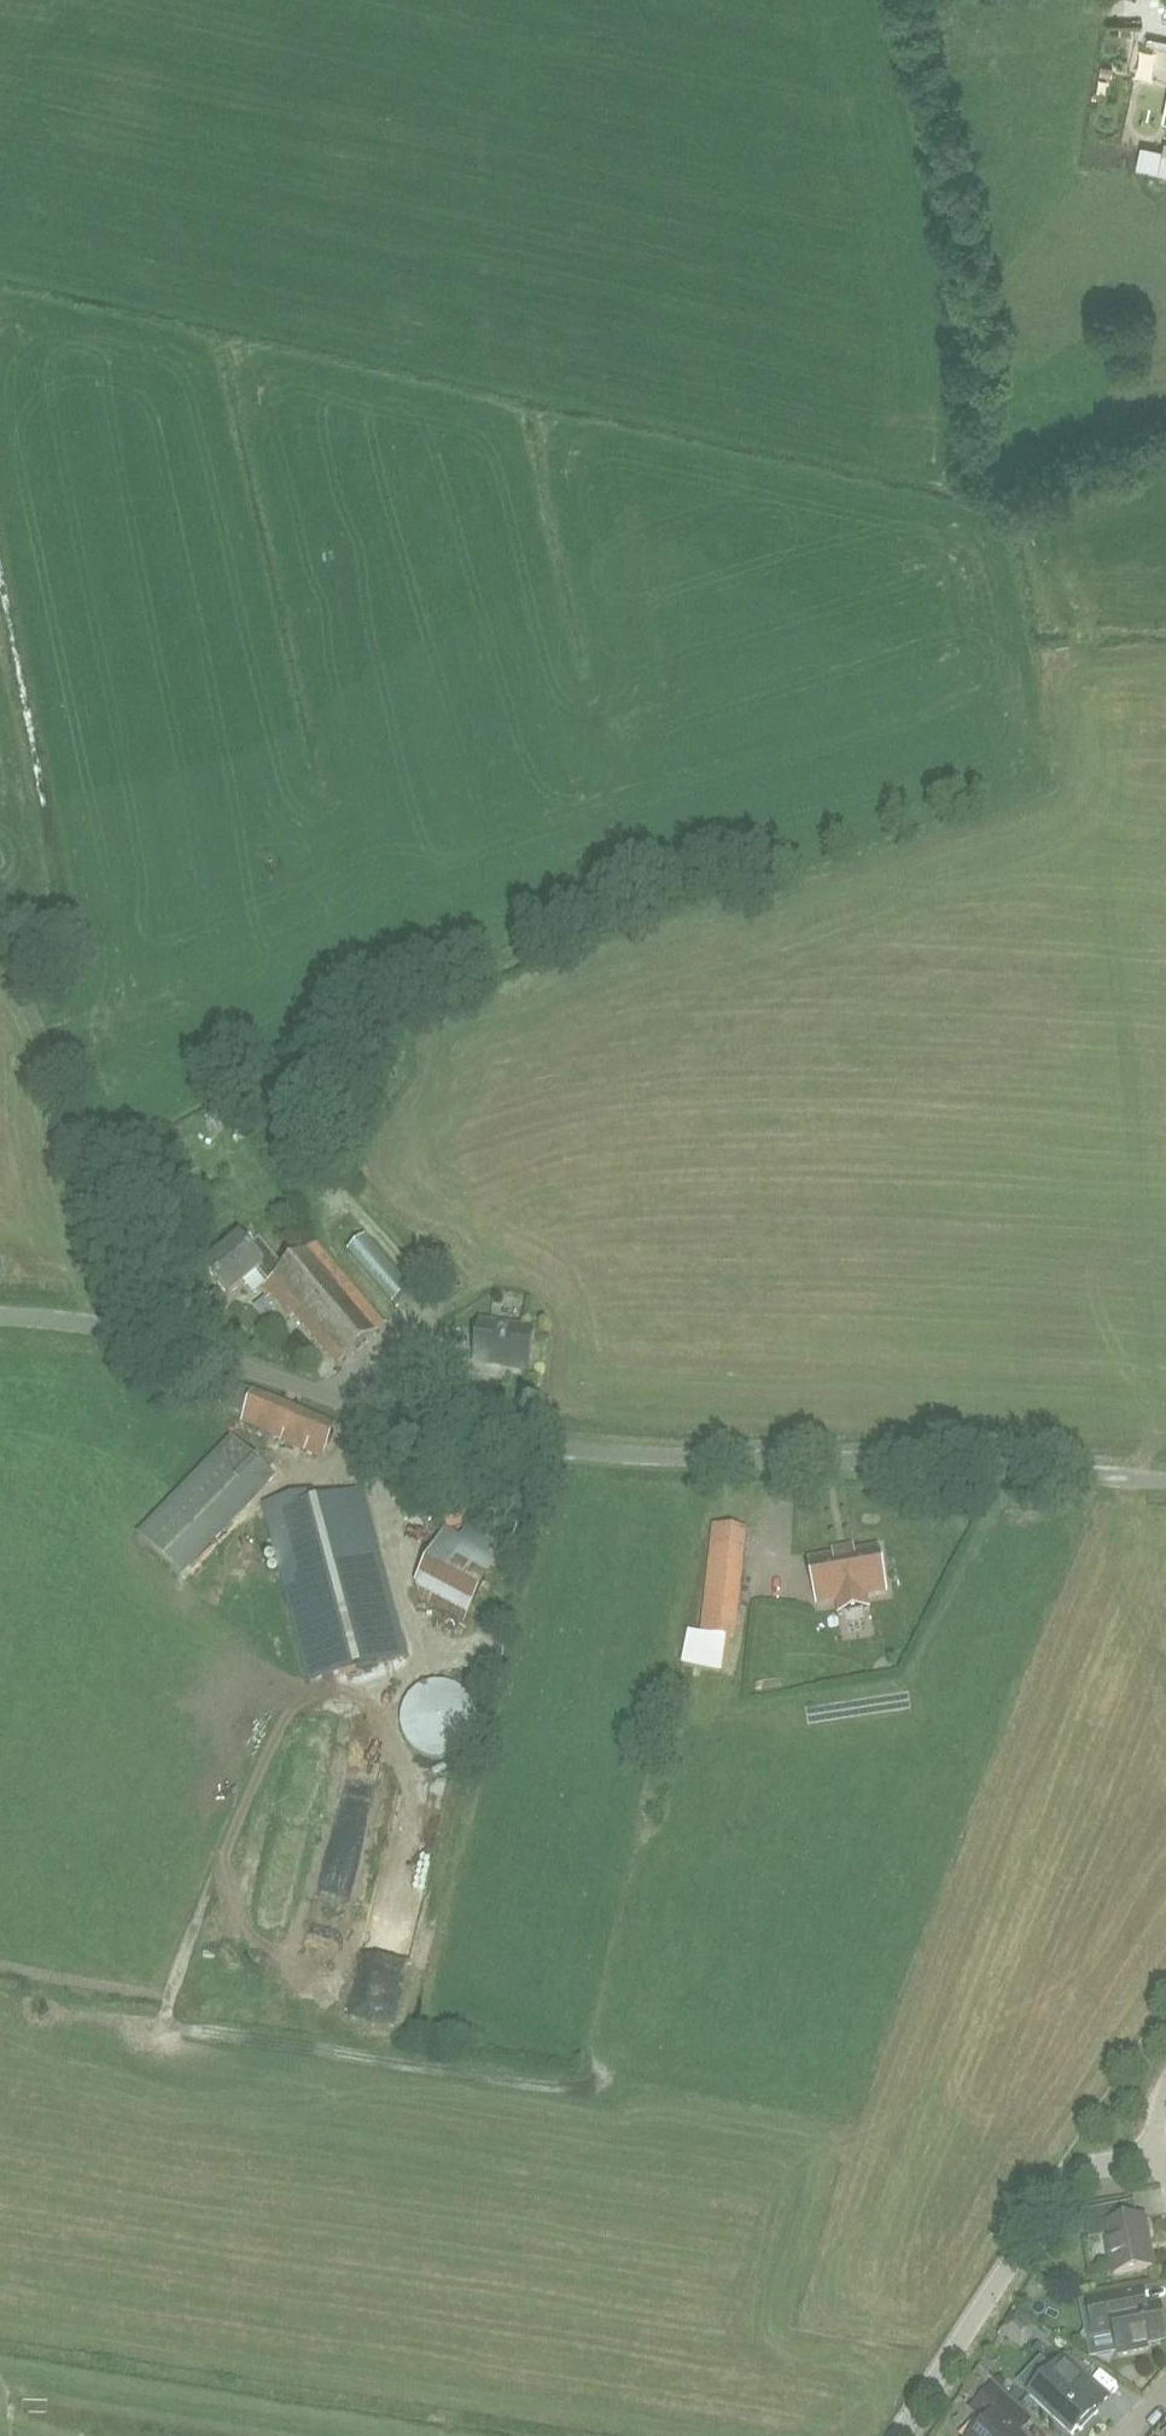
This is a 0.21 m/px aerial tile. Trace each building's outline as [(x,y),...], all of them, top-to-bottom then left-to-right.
[(349,1250),(377,1284),(393,1304),(410,1291),(365,1237),(349,1250)] [(336,1368),(384,1328),(317,1248),(283,1273),(258,1243),(249,1250),(240,1240),(205,1268),(229,1296),(258,1271),(269,1284),(264,1288),(291,1320),(294,1317),(336,1368)] [(528,1371),(534,1331),(480,1324),(474,1363),(528,1371)] [(322,1457),(335,1427),(240,1386),(230,1410),(242,1414),(241,1423),(322,1457)] [(138,1538),(174,1572),(176,1570),(173,1568),(266,1471),(234,1439),(138,1538)] [(263,1505),(266,1517),(320,1502),(316,1491),(263,1505)] [(320,1502),(266,1517),(310,1683),(406,1657),(362,1491),(320,1502)] [(449,1531),(475,1520),(467,1499),(441,1509),(449,1531)] [(464,1625),(505,1547),(467,1527),(460,1539),(445,1531),(410,1596),(464,1625)] [(734,1638),(744,1530),(714,1527),(712,1547),(711,1547),(703,1634),(734,1638)] [(834,1557),(811,1561),(813,1576),(815,1575),(818,1589),(816,1589),(818,1604),(838,1600),(840,1612),(841,1613),(842,1613),(866,1609),(867,1608),(867,1607),(865,1595),(885,1592),(882,1577),(880,1577),(878,1564),(880,1564),(877,1549),(853,1553),(853,1550),(834,1553),(834,1557)] [(411,1708),(409,1722),(410,1734),(415,1744),(423,1753),(433,1758),(444,1761),(456,1760),(467,1756),(476,1749),(484,1737),(487,1722),(486,1713),(480,1700),(470,1690),(457,1684),(443,1683),(430,1688),(419,1696),(411,1708)] [(355,1974),(358,2025),(406,2022),(403,1972),(355,1974)] [(1114,2206),(1084,2211),(1089,2240),(1108,2236),(1115,2274),(1154,2267),(1148,2238),(1153,2235),(1151,2223),(1145,2222),(1144,2217),(1136,2219),(1117,2222),(1114,2206)] [(1145,2299),(1142,2287),(1087,2298),(1094,2333),(1115,2330),(1119,2353),(1148,2348),(1147,2344),(1165,2341),(1165,2334),(1161,2306),(1147,2309),(1145,2299)] [(1021,2311),(1005,2333),(1032,2353),(1048,2330),(1021,2311)] [(1030,2395),(1073,2435),(1079,2429),(1081,2431),(1098,2413),(1074,2390),(1085,2378),(1064,2358),(1030,2395)] [(974,2435),(1018,2435),(1031,2422),(993,2386),(971,2409),(986,2424),(974,2435)]
